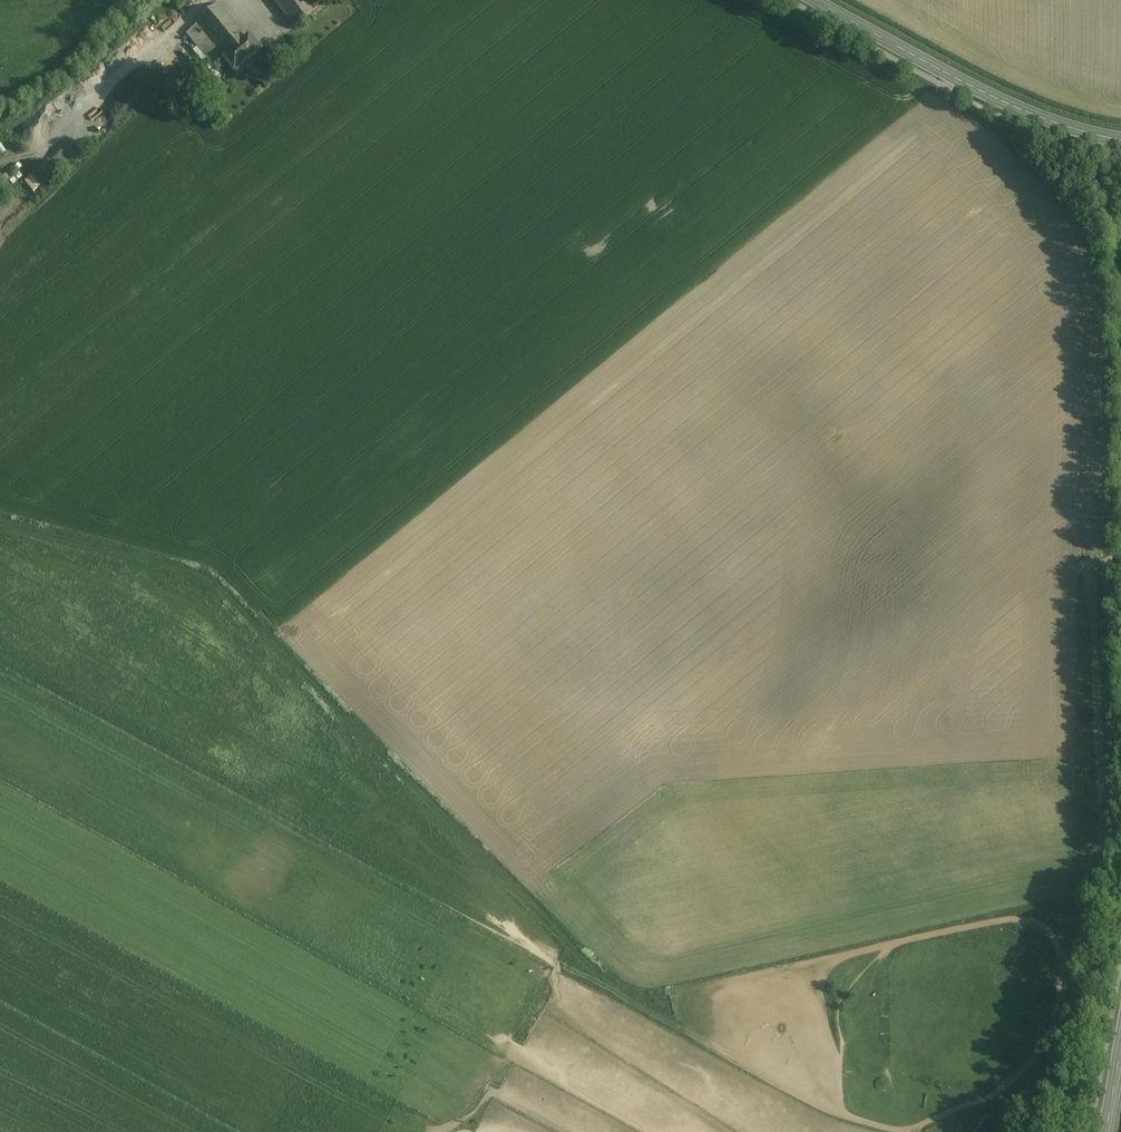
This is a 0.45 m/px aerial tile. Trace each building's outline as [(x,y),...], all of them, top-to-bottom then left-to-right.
[(304,0),(273,0),(293,26),(313,12),(304,0)] [(313,12),(329,0),(304,0),(313,12)] [(222,59),(247,38),(218,5),(186,34),(214,67),(222,60),(222,59)] [(247,38),(222,59),(222,60),(233,73),(260,51),(248,37),(247,38)] [(279,39),(275,37),(272,40),(273,44),(277,46),(280,43),(279,39)] [(205,88),(189,74),(181,83),(198,97),(205,88)] [(27,181),(34,190),(38,187),(31,177),(27,181)]
